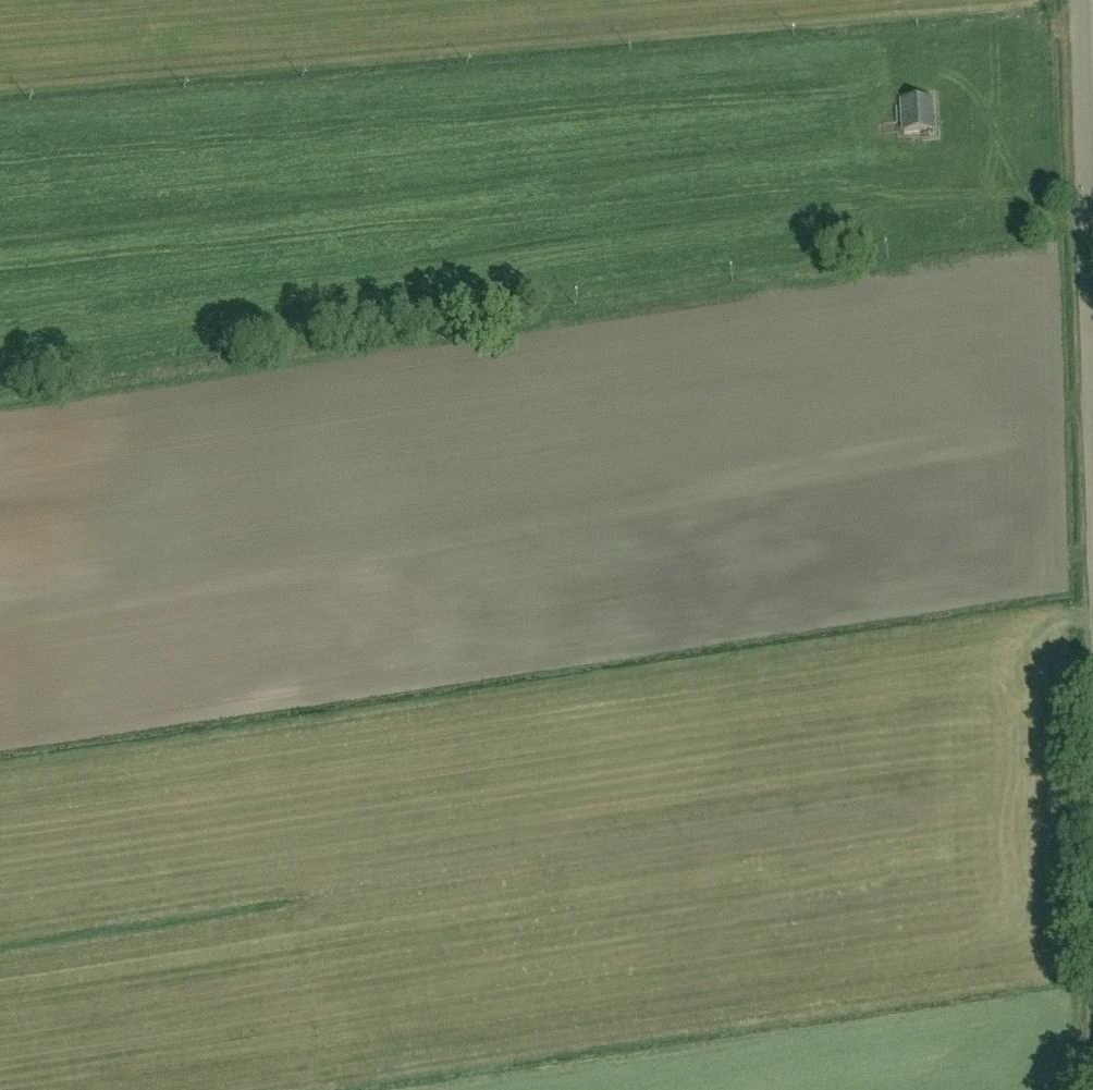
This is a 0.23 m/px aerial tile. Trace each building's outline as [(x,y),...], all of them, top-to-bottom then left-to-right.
[(903,131),(934,130),(933,100),(902,101),(903,131)]
